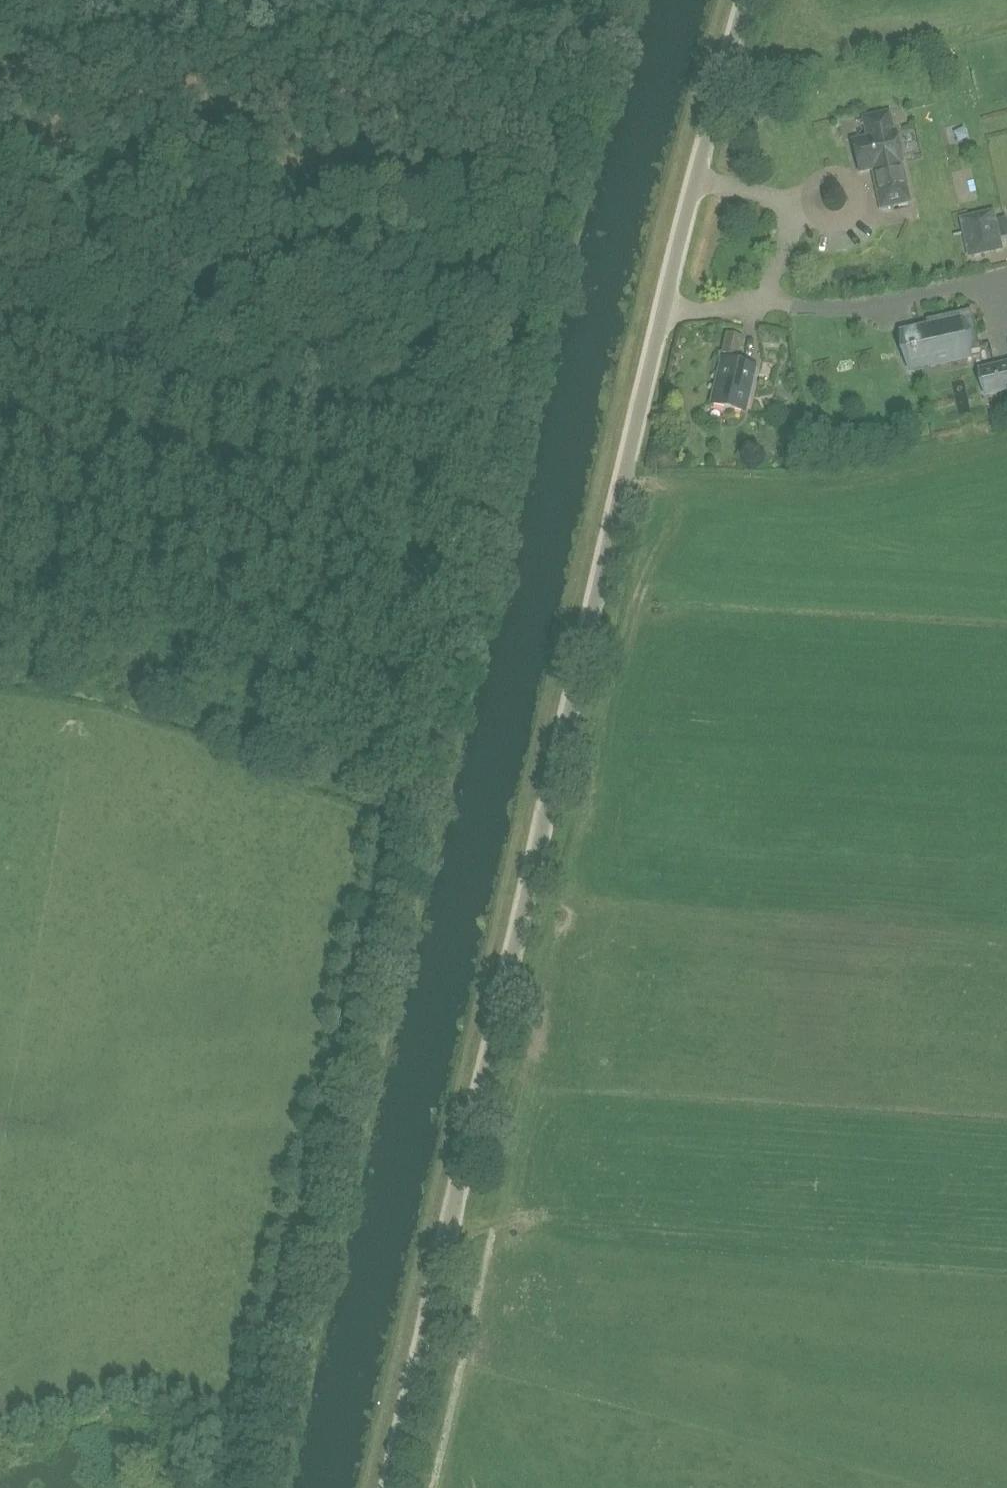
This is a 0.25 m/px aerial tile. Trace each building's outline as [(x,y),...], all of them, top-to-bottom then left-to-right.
[(900,163),(901,163),(894,131),(892,132),(888,112),(863,118),(867,137),(851,141),(859,172),(874,169),(877,180),(874,181),(881,208),(909,201),(900,163)] [(996,217),(966,223),(974,258),(1003,251),(996,217)] [(979,347),(971,310),(926,320),(928,329),(902,335),(910,370),(967,357),(965,350),(979,347)] [(727,334),(722,353),(736,356),(741,337),(727,334)] [(721,359),(710,404),(744,412),(755,367),(721,359)] [(996,372),(1000,391),(1006,389),(1006,370),(996,372)]
